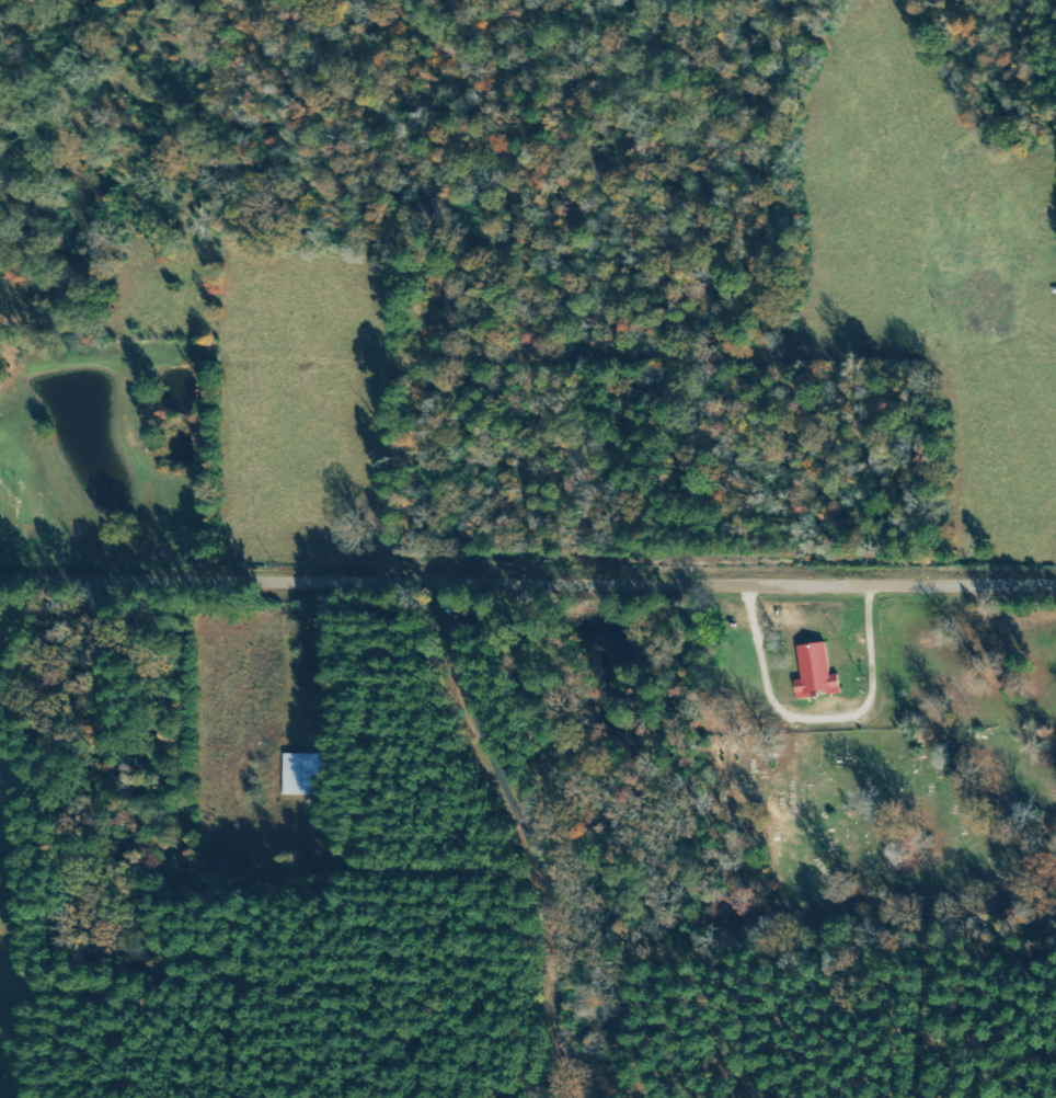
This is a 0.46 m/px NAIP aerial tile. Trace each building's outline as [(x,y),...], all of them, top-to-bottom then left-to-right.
[(801,646),(805,679),(798,680),(800,697),(843,692),(841,674),(833,675),(830,642),(801,646)] [(327,753),(286,754),(287,795),(327,795),(327,753)]
